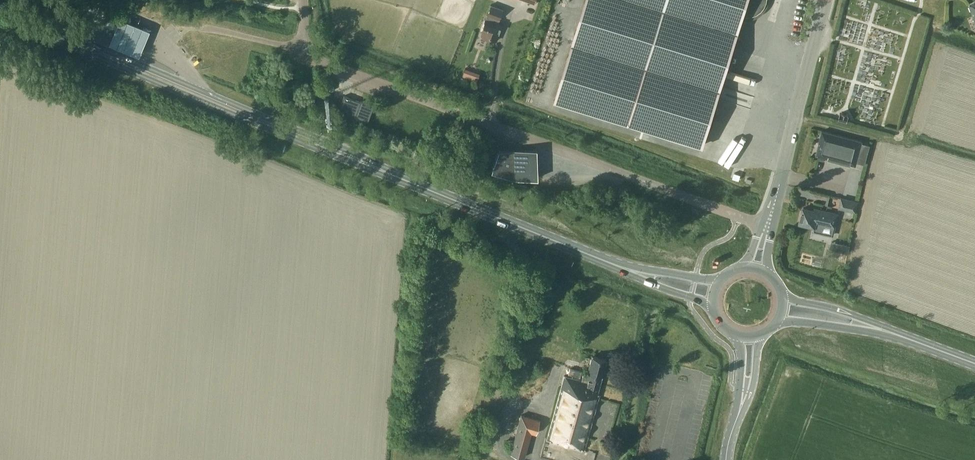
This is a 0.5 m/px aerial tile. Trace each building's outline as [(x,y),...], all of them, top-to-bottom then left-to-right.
[(715,105),(714,105),(726,67),(727,67),(733,48),(732,48),(742,14),(747,15),(752,15),(757,13),(761,10),(765,6),(767,1),(767,0),(587,0),(556,100),(669,133),(667,137),(687,143),(687,141),(701,145),(708,124),(709,124),(715,105)] [(502,24),(498,23),(503,8),(490,4),(485,18),(481,30),(483,30),(481,34),(496,40),(502,24)] [(93,20),(117,30),(123,16),(99,6),(93,20)] [(110,42),(139,55),(150,28),(121,16),(110,42)] [(368,121),(374,105),(365,101),(360,100),(360,101),(348,97),(344,95),(339,108),(355,114),(354,116),(368,121)] [(839,119),(848,121),(849,115),(849,114),(842,112),(842,113),(841,112),(839,119)] [(856,165),(862,141),(822,130),(819,142),(815,154),(818,155),(828,158),(851,164),(856,165)] [(704,157),(718,134),(712,131),(699,154),(704,157)] [(515,178),(537,177),(537,154),(514,155),(499,149),(491,170),(515,178)] [(838,208),(856,212),(859,201),(841,197),(838,208)] [(814,230),(833,235),(838,213),(814,208),(814,210),(803,207),(799,223),(815,226),(814,230)] [(848,253),(850,245),(831,241),(829,248),(848,253)] [(565,375),(556,407),(548,438),(585,448),(600,393),(597,392),(606,359),(592,355),(587,373),(584,372),(582,379),(565,375)] [(580,377),(581,371),(569,368),(568,374),(580,377)] [(521,414),(510,453),(525,457),(532,432),(536,433),(540,419),(521,414)]
